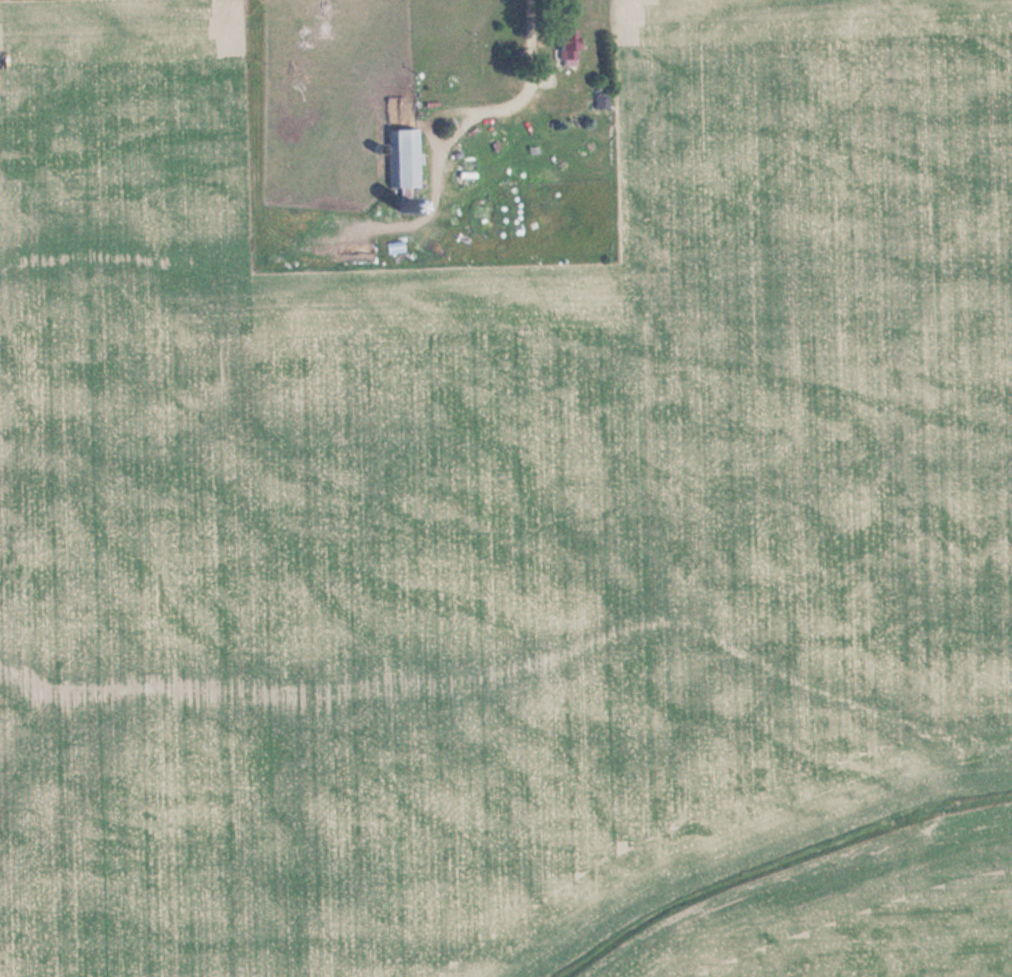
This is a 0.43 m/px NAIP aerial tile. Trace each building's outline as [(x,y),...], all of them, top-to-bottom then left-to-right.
[(560,65),(580,65),(580,29),(560,29),(560,65)] [(390,130),(391,187),(420,187),(420,129),(390,130)]
